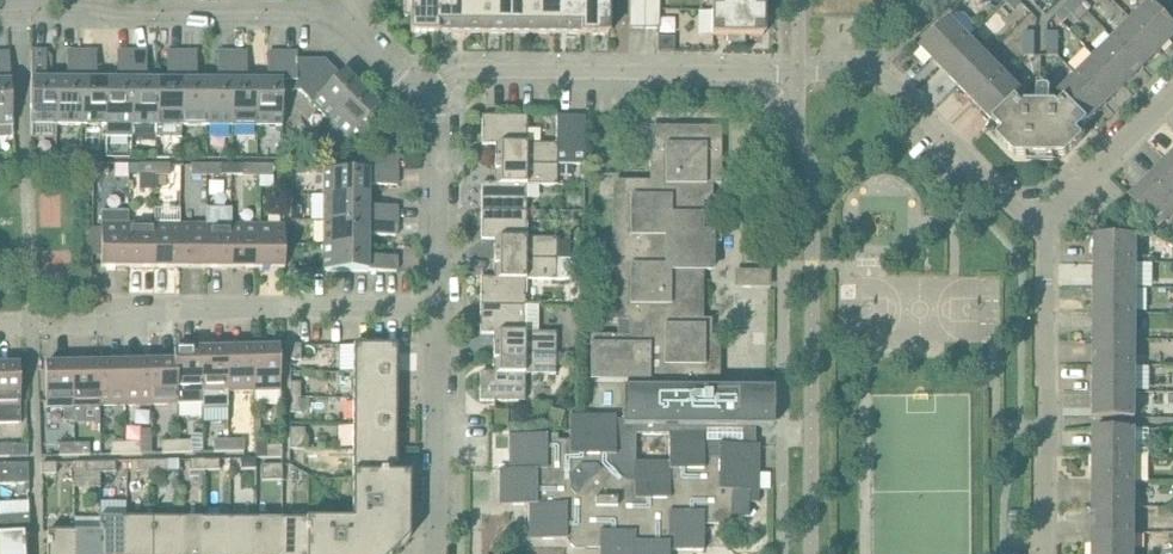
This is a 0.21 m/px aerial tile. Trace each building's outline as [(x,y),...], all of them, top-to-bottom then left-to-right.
[(435,0),(404,0),(404,16),(410,16),(410,34),(435,34),(435,0)] [(435,34),(438,34),(438,32),(460,33),(460,0),(435,0),(435,34)] [(484,33),(485,0),(460,0),(460,33),(484,33)] [(484,33),(509,33),(509,0),(485,0),(484,33)] [(534,33),(534,0),(509,0),(509,33),(534,33)] [(534,33),(558,33),(559,0),(534,0),(534,33)] [(583,35),(583,0),(559,0),(558,33),(580,33),(580,35),(583,35)] [(583,35),(608,35),(608,0),(583,0),(583,35)] [(644,0),(629,0),(629,29),(644,29),(644,0)] [(659,29),(659,0),(644,0),(644,29),(659,29)] [(714,9),(712,9),(712,11),(763,11),(763,9),(761,9),(761,0),(714,0),(714,9)] [(1006,2),(1014,10),(1022,3),(1019,0),(1007,0),(1005,1),(1006,2)] [(1081,5),(1076,0),(1071,0),(1065,6),(1072,14),(1081,5)] [(1132,21),(1161,50),(1172,38),(1172,24),(1151,2),(1132,21)] [(763,37),(763,11),(712,11),(712,36),(727,36),(727,43),(745,43),(745,36),(763,37)] [(939,67),(968,38),(949,19),(920,48),(939,67)] [(1132,21),(1114,39),(1143,68),(1161,50),(1132,21)] [(1034,44),(1035,32),(1024,32),(1024,44),(1034,44)] [(1047,32),(1047,44),(1058,44),(1058,32),(1047,32)] [(939,67),(957,85),(986,57),(968,38),(939,67)] [(1124,86),(1143,68),(1114,39),(1096,57),(1124,86)] [(1034,44),(1024,44),(1024,56),(1034,56),(1034,44)] [(1058,56),(1058,44),(1047,44),(1047,56),(1058,56)] [(31,124),(37,124),(37,126),(38,128),(40,129),(49,129),(51,128),(51,126),(51,125),(56,125),(56,80),(46,79),(46,51),(31,51),(31,124)] [(67,80),(56,80),(56,125),(82,125),(82,51),(67,51),(67,80)] [(82,125),(106,125),(106,80),(96,80),(96,51),(82,51),(82,125)] [(132,135),(132,51),(117,51),(117,80),(106,80),(106,125),(106,137),(132,137),(132,135)] [(132,51),(132,135),(156,135),(156,80),(146,80),(146,51),(132,51)] [(167,80),(156,80),(156,135),(182,135),(182,125),(182,51),(167,51),(167,80)] [(182,51),(182,125),(206,126),(207,80),(196,80),(196,52),(182,51)] [(9,52),(0,53),(0,136),(14,136),(11,81),(9,52)] [(207,80),(206,126),(232,126),(232,52),(217,52),(217,80),(207,80)] [(232,52),(232,126),(256,126),(257,81),(246,81),(247,52),(232,52)] [(257,81),(256,126),(283,126),(283,91),(282,82),(282,52),(267,52),(267,81),(257,81)] [(344,71),(340,76),(324,60),(297,60),(297,53),(282,52),(282,82),(283,91),(301,91),(330,121),(362,89),(344,71)] [(957,85),(975,104),(1004,75),(986,57),(957,85)] [(1096,57),(1077,76),(1106,104),(1124,86),(1096,57)] [(1016,99),(1017,100),(1023,94),(1004,75),(975,104),(993,122),(1016,99)] [(1087,122),(1106,104),(1077,76),(1058,94),(1064,100),(1065,100),(1087,122)] [(347,139),(349,138),(353,143),(360,143),(372,132),(371,124),(367,120),(375,112),(379,107),(362,89),(330,121),(347,139)] [(1077,132),(1087,122),(1065,100),(1064,100),(1052,112),(1029,112),(1017,100),(1016,99),(993,122),(1003,132),(997,138),(1015,155),(1066,156),(1083,139),(1077,132)] [(482,116),(482,144),(495,145),(495,164),(557,164),(585,165),(585,117),(556,116),(556,144),(526,143),(527,116),(482,116)] [(590,336),(590,381),(627,382),(650,382),(650,379),(666,379),(666,384),(702,384),(702,379),(719,379),(720,337),(711,336),(702,336),(703,320),(703,270),(711,270),(712,233),(703,233),(703,202),(703,184),(713,184),(721,184),(721,133),(703,133),(703,128),(668,128),(668,133),(650,133),(650,181),(618,181),(617,199),(612,199),(612,235),(617,235),(617,268),(612,268),(612,303),(617,303),(617,321),(617,336),(590,336)] [(368,171),(397,171),(397,156),(368,156),(368,170),(368,171)] [(1149,180),(1172,204),(1172,167),(1167,161),(1149,180)] [(108,174),(108,164),(93,164),(93,174),(108,174)] [(139,175),(154,175),(154,164),(139,164),(139,175)] [(169,164),(154,164),(154,175),(169,175),(169,164)] [(481,183),(481,211),(526,211),(526,185),(557,185),(557,164),(495,164),(494,183),(481,183)] [(191,175),(206,175),(206,165),(191,165),(191,175)] [(232,165),(206,165),(206,175),(232,175),(232,165)] [(232,165),(232,175),(258,175),(258,165),(232,165)] [(273,165),(258,165),(258,175),(273,176),(273,165)] [(572,176),(572,167),(560,167),(560,176),(572,176)] [(323,170),(323,195),(368,196),(368,185),(397,186),(397,171),(368,171),(368,170),(323,170)] [(1149,180),(1130,198),(1158,227),(1172,213),(1172,204),(1149,180)] [(323,195),(323,221),(397,221),(397,206),(368,206),(368,196),(323,195)] [(206,209),(206,225),(205,268),(231,268),(232,225),(232,209),(206,209)] [(129,225),(129,211),(101,211),(101,267),(128,268),(129,225)] [(481,211),(481,239),(494,239),(494,259),(556,259),(556,238),(526,238),(526,211),(481,211)] [(323,221),(323,246),(367,246),(368,235),(396,236),(397,221),(323,221)] [(154,268),(154,225),(129,225),(128,268),(154,268)] [(180,225),(154,225),(154,268),(180,268),(180,225)] [(205,268),(206,225),(180,225),(180,268),(205,268)] [(257,268),(257,225),(232,225),(231,268),(257,268)] [(284,226),(257,225),(257,268),(284,269),(284,226)] [(1095,263),(1136,263),(1136,236),(1095,236),(1095,263)] [(368,272),(396,272),(396,257),(367,256),(367,246),(323,246),(323,271),(368,272)] [(481,278),(481,306),(525,306),(525,280),(571,280),(571,259),(556,259),(494,259),(494,278),(481,278)] [(1095,288),(1136,289),(1136,263),(1095,263),(1095,288)] [(761,271),(761,273),(742,273),(742,285),(761,286),(761,288),(771,288),(771,271),(761,271)] [(1095,314),(1136,315),(1136,289),(1095,288),(1095,314)] [(481,306),(480,334),(493,334),(493,353),(555,354),(555,351),(556,333),(539,333),(525,333),(525,306),(481,306)] [(1095,340),(1135,340),(1136,315),(1095,314),(1095,340)] [(1094,366),(1135,366),(1135,340),(1095,340),(1094,366)] [(301,360),(301,344),(291,344),(290,360),(301,360)] [(353,372),(397,373),(397,346),(353,345),(353,372)] [(252,348),(227,349),(227,392),(253,391),(252,348)] [(280,348),(252,348),(253,391),(254,404),(281,404),(280,391),(280,348)] [(201,349),(175,350),(177,405),(178,405),(189,404),(202,404),(202,392),(201,349)] [(227,349),(201,349),(202,392),(202,404),(202,409),(228,408),(227,392),(227,349)] [(174,361),(150,362),(150,405),(177,405),(175,350),(174,350),(174,361)] [(480,372),(480,401),(495,401),(524,402),(524,374),(555,375),(555,354),(493,353),(493,372),(480,372)] [(150,362),(124,363),(125,406),(150,405),(150,362)] [(98,363),(72,364),(73,407),(99,406),(98,363)] [(124,363),(98,363),(99,406),(125,406),(124,363)] [(72,364),(45,364),(46,400),(46,407),(64,407),(64,422),(73,422),(73,407),(72,364)] [(0,365),(0,424),(21,424),(19,365),(0,365)] [(1094,391),(1135,392),(1135,366),(1094,366),(1094,391)] [(353,399),(397,399),(397,373),(353,372),(353,399)] [(557,435),(508,435),(508,469),(499,469),(498,505),(528,505),(528,540),(565,540),(574,549),(586,549),(586,542),(600,542),(599,553),(669,553),(669,551),(704,551),(704,519),(718,519),(718,526),(726,526),(734,518),(749,518),(749,491),(759,491),(759,445),(754,445),(755,427),(766,427),(773,427),(773,389),(766,389),(719,388),(719,379),(702,379),(702,384),(666,384),(666,379),(650,379),(650,382),(627,382),(627,388),(623,388),(622,421),(616,421),(616,415),(569,415),(569,441),(557,441),(557,435)] [(290,383),(290,399),(301,399),(301,383),(290,383)] [(1094,418),(1135,419),(1135,392),(1094,391),(1094,418)] [(300,413),(301,399),(290,399),(290,413),(300,413)] [(353,424),(396,424),(397,399),(353,399),(353,424)] [(353,450),(396,450),(396,424),(353,424),(353,450)] [(290,429),(290,449),(305,449),(305,429),(290,429)] [(1094,455),(1135,456),(1135,429),(1094,429),(1094,455)] [(214,452),(229,452),(228,441),(214,442),(214,452)] [(244,441),(228,441),(229,452),(244,452),(244,441)] [(192,442),(177,443),(177,453),(192,453),(192,442)] [(256,459),(282,458),(282,448),(268,448),(268,442),(255,442),(256,459)] [(141,443),(125,444),(126,454),(141,454),(141,443)] [(162,453),(177,453),(177,443),(162,443),(162,453)] [(111,455),(126,454),(125,444),(110,444),(111,455)] [(59,456),(74,455),(74,445),(59,445),(59,456)] [(89,445),(74,445),(74,455),(89,455),(89,445)] [(0,447),(0,457),(9,457),(9,447),(0,447)] [(396,476),(396,475),(396,450),(353,450),(352,476),(396,476)] [(1094,455),(1093,481),(1135,482),(1135,456),(1094,455)] [(241,470),(256,469),(256,459),(241,459),(241,470)] [(190,471),(204,470),(204,460),(189,460),(190,471)] [(220,460),(204,460),(204,470),(220,470),(220,460)] [(138,472),(152,471),(152,461),(137,461),(138,472)] [(168,461),(152,461),(152,471),(168,471),(168,461)] [(86,473),(101,473),(101,462),(85,462),(86,473)] [(116,462),(101,462),(101,473),(116,472),(116,462)] [(56,474),(56,463),(41,464),(41,474),(56,474)] [(29,484),(28,464),(0,464),(0,485),(29,484)] [(282,481),(282,475),(282,465),(261,466),(262,481),(282,481)] [(352,476),(352,520),(385,553),(394,553),(409,539),(410,475),(396,475),(396,476),(352,476)] [(1093,481),(1093,507),(1134,507),(1135,482),(1093,481)] [(1093,507),(1093,533),(1134,533),(1134,507),(1093,507)] [(24,535),(30,534),(29,517),(0,519),(0,553),(25,553),(24,535)] [(126,519),(99,519),(99,533),(100,533),(100,553),(126,553),(126,519)] [(152,519),(126,519),(126,553),(152,553),(152,519)] [(178,519),(152,519),(152,553),(178,553),(178,519)] [(204,519),(178,519),(178,553),(204,553),(204,519)] [(204,553),(231,553),(231,520),(204,519),(204,553)] [(231,553),(255,553),(256,520),(231,520),(231,553)] [(255,553),(281,553),(282,520),(256,520),(255,553)] [(307,520),(282,520),(281,553),(307,553),(307,520)] [(352,520),(308,520),(307,553),(385,553),(352,520)] [(74,532),(47,532),(47,553),(74,553),(74,532)] [(99,533),(74,532),(74,553),(100,553),(100,533),(99,533)] [(1093,553),(1134,553),(1134,533),(1093,533),(1093,553)]
